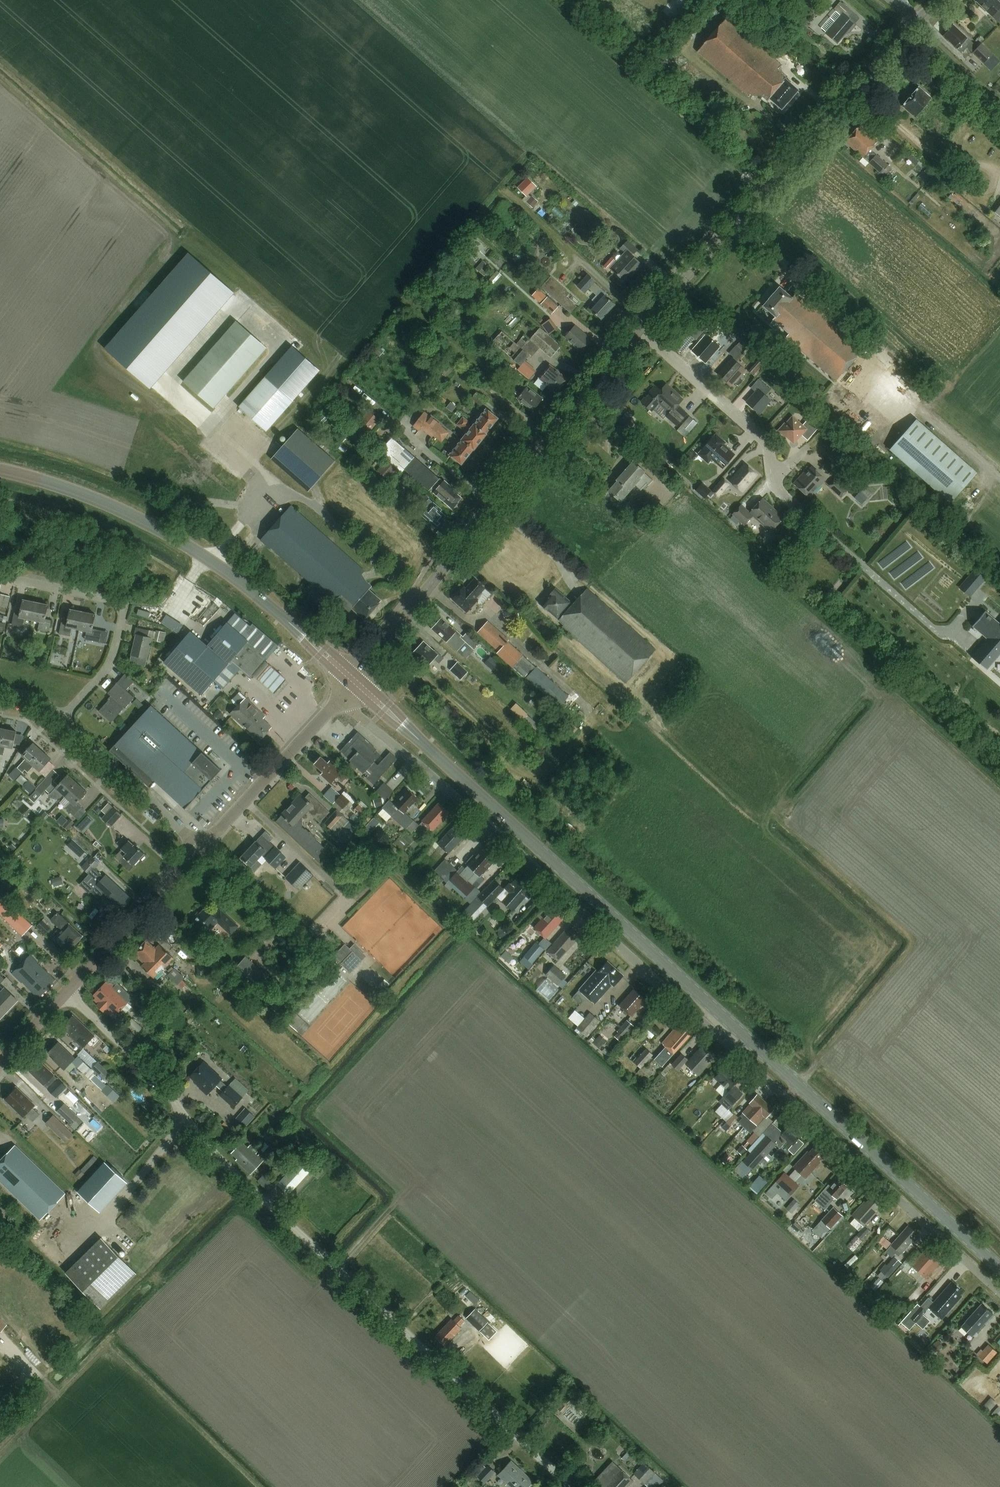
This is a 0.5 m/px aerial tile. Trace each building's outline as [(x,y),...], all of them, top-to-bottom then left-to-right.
[(999,24),(999,5),(995,0),(978,0),(977,2),(992,17),(999,25),(999,24)] [(850,33),(857,25),(848,17),(853,12),(842,2),(836,9),(842,15),(826,33),(838,43),(848,32),(850,33)] [(727,18),(697,52),(749,98),(752,95),(761,97),(763,96),(768,100),(770,98),(783,109),(799,90),(785,77),(787,76),(778,68),(780,65),(727,18)] [(954,23),(943,34),(961,52),(966,47),(984,64),(995,52),(983,41),(978,47),(973,43),(974,42),(954,23)] [(999,68),(999,63),(997,61),(991,67),(996,72),(999,68)] [(916,117),(932,98),(919,87),(902,106),(916,117)] [(727,107),(731,101),(723,94),(719,100),(727,107)] [(858,124),(845,140),(862,155),(884,173),(891,165),(869,147),(877,138),(869,131),(868,133),(858,124)] [(527,178),(517,188),(526,197),(536,187),(527,178)] [(533,208),(538,202),(532,196),(526,202),(533,208)] [(635,270),(641,264),(632,257),(638,251),(628,241),(621,249),(625,253),(611,269),(623,280),(633,269),(635,270)] [(188,254),(106,347),(152,387),(234,294),(188,254)] [(588,275),(577,286),(585,293),(589,289),(597,296),(592,301),(597,306),(592,311),(602,321),(615,306),(607,298),(608,297),(593,283),(595,281),(588,275)] [(550,276),(540,286),(570,313),(576,306),(565,297),(569,293),(550,276)] [(836,379),(864,347),(810,299),(808,302),(796,291),(792,295),(780,284),(763,303),(775,314),(772,318),(789,332),(786,335),(836,379)] [(536,300),(552,313),(557,307),(546,297),(548,295),(544,291),(536,300)] [(243,317),(191,379),(222,405),(275,344),(243,317)] [(565,337),(581,351),(590,340),(574,326),(565,337)] [(501,331),(493,341),(520,366),(529,356),(531,357),(539,347),(551,358),(561,346),(540,329),(531,340),(525,335),(516,344),(501,331)] [(694,353),(706,363),(718,349),(707,339),(694,353)] [(736,362),(744,352),(736,345),(729,353),(733,357),(718,374),(731,386),(745,370),(736,362)] [(318,370),(291,346),(238,407),(266,431),(318,370)] [(760,359),(749,371),(754,375),(765,364),(760,359)] [(557,393),(568,379),(550,365),(539,378),(557,393)] [(522,388),(528,380),(507,366),(501,373),(521,387),(522,388)] [(765,406),(770,399),(760,391),(766,384),(759,378),(751,388),(755,392),(746,402),(759,413),(765,406)] [(677,425),(687,414),(677,405),(682,399),(666,385),(661,390),(656,386),(642,402),(652,411),(659,402),(670,412),(667,416),(677,425)] [(543,400),(528,387),(525,390),(521,387),(517,392),(521,395),(518,397),(534,411),(543,400)] [(447,407),(451,410),(452,411),(456,406),(451,403),(447,407)] [(487,434),(499,418),(487,409),(475,425),(487,434)] [(368,436),(381,419),(370,410),(356,427),(368,436)] [(451,432),(442,425),(426,412),(414,427),(419,432),(422,428),(436,440),(435,441),(438,443),(441,440),(443,442),(451,432)] [(785,423),(779,431),(786,438),(787,437),(794,444),(802,435),(808,441),(819,429),(808,419),(803,425),(793,416),(786,424),(785,423)] [(469,422),(463,417),(456,425),(468,434),(463,440),(475,450),(476,450),(488,435),(487,434),(475,425),(473,427),(468,423),(469,422)] [(977,472),(916,419),(890,449),(950,502),(977,472)] [(310,492),(337,462),(299,428),(272,459),(310,492)] [(388,457),(400,467),(404,471),(405,470),(430,491),(433,489),(435,491),(434,492),(453,509),(463,497),(456,491),(457,489),(446,480),(443,483),(439,480),(441,479),(416,458),(418,456),(395,436),(388,443),(377,433),(370,441),(382,451),(388,457)] [(716,433),(698,454),(708,463),(712,459),(722,468),(735,454),(724,444),(726,442),(716,433)] [(462,465),(475,450),(463,440),(451,456),(462,465)] [(377,469),(389,479),(400,467),(388,457),(377,469)] [(625,484),(630,489),(635,484),(640,488),(646,482),(648,484),(652,479),(643,471),(644,469),(634,460),(617,479),(618,480),(624,486),(625,484)] [(741,495),(758,476),(745,464),(728,483),(730,484),(735,489),(733,491),(738,496),(740,494),(741,495)] [(809,496),(825,479),(812,467),(806,474),(805,472),(795,483),(809,496)] [(718,498),(730,484),(728,483),(723,478),(711,491),(718,498)] [(841,497),(847,490),(835,479),(829,486),(841,497)] [(419,489),(409,480),(404,485),(415,494),(419,489)] [(620,501),(630,489),(625,484),(624,486),(618,480),(609,491),(620,501)] [(695,491),(704,499),(711,491),(702,483),(695,491)] [(855,497),(861,503),(867,497),(861,491),(855,497)] [(657,505),(643,493),(635,502),(649,515),(657,505)] [(441,523),(446,517),(437,509),(439,508),(427,497),(421,503),(429,509),(423,516),(437,528),(442,523),(441,523)] [(740,505),(732,515),(744,526),(753,516),(770,531),(783,517),(763,498),(749,513),(740,505)] [(365,618),(381,600),(370,590),(372,586),(368,582),(362,575),(364,571),(291,506),(262,540),(271,548),(272,547),(331,600),(334,597),(350,611),(353,608),(365,618)] [(464,586),(454,598),(467,610),(478,599),(476,597),(485,587),(475,578),(466,588),(464,586)] [(550,595),(542,604),(543,605),(543,607),(545,609),(547,609),(548,610),(549,610),(557,617),(562,612),(564,614),(559,619),(566,625),(564,627),(626,682),(656,649),(587,588),(568,610),(566,608),(571,602),(555,588),(554,589),(552,589),(551,591),(550,593),(549,595),(550,595)] [(10,596),(0,594),(0,606),(7,608),(10,596)] [(164,603),(168,597),(163,594),(159,600),(164,603)] [(33,620),(37,601),(24,599),(20,613),(15,612),(12,623),(24,625),(25,618),(33,620)] [(37,601),(33,620),(41,621),(39,629),(50,631),(52,619),(46,618),(49,604),(37,601)] [(80,629),(85,611),(71,608),(68,623),(62,621),(60,633),(70,635),(72,627),(80,629)] [(505,619),(519,616),(518,609),(503,613),(505,619)] [(999,623),(985,610),(972,626),(986,639),(971,656),(987,670),(999,655),(999,622),(999,623)] [(85,611),(80,629),(88,631),(86,638),(96,641),(106,643),(109,631),(94,627),(97,614),(85,611)] [(441,617),(432,627),(458,650),(466,642),(474,649),(480,643),(467,632),(463,636),(462,635),(463,634),(453,626),(452,627),(441,617)] [(531,671),(535,667),(506,641),(509,638),(489,620),(478,632),(499,650),(496,653),(523,677),(529,670),(531,671)] [(249,641),(250,640),(229,622),(209,645),(193,632),(167,662),(204,694),(233,660),(249,641)] [(145,666),(147,658),(148,658),(152,639),(147,637),(149,631),(135,628),(133,636),(136,637),(130,663),(145,666)] [(166,632),(156,630),(154,640),(164,642),(166,632)] [(439,662),(444,657),(436,649),(435,650),(424,640),(414,651),(428,663),(434,657),(439,662)] [(233,660),(252,676),(268,657),(249,641),(233,660)] [(498,663),(490,657),(484,663),(492,670),(498,663)] [(688,666),(681,659),(676,664),(683,671),(688,666)] [(450,670),(460,680),(468,671),(457,662),(450,670)] [(286,681),(269,666),(256,681),(273,695),(286,681)] [(535,667),(531,671),(525,678),(558,707),(568,696),(535,667)] [(134,681),(126,674),(108,693),(111,696),(108,699),(109,700),(99,711),(111,721),(124,707),(126,708),(135,698),(126,690),(134,681)] [(247,713),(269,733),(274,727),(264,718),(266,716),(245,697),(237,706),(241,709),(243,707),(248,711),(247,713)] [(527,714),(528,713),(516,703),(511,709),(523,719),(527,714)] [(151,704),(110,750),(150,787),(156,780),(185,807),(221,768),(151,704)] [(262,740),(269,733),(247,713),(248,711),(243,707),(241,709),(237,706),(231,713),(244,725),(245,725),(262,740)] [(313,732),(317,736),(333,720),(329,716),(313,732)] [(565,743),(578,728),(571,723),(558,738),(565,743)] [(0,750),(0,754),(3,754),(5,746),(13,748),(17,733),(5,730),(0,750)] [(373,783),(397,757),(390,750),(377,764),(373,760),(379,754),(358,734),(341,752),(363,772),(367,767),(371,770),(366,776),(373,783)] [(26,769),(42,751),(33,743),(23,754),(28,759),(22,766),(26,769)] [(42,751),(26,769),(28,771),(34,764),(41,771),(52,759),(42,751)] [(337,777),(342,781),(347,776),(342,771),(342,770),(330,759),(328,762),(322,756),(320,758),(319,757),(316,761),(317,762),(315,764),(323,771),(321,773),(331,783),(337,777)] [(35,802),(42,794),(46,790),(50,793),(49,794),(49,795),(52,798),(56,799),(61,798),(64,794),(65,796),(78,782),(68,773),(59,783),(55,780),(56,778),(51,774),(51,773),(36,789),(36,790),(29,797),(35,802)] [(16,779),(24,785),(23,786),(30,793),(36,787),(29,780),(28,780),(21,774),(16,779)] [(78,782),(65,796),(70,800),(65,807),(74,815),(82,805),(78,801),(87,791),(78,782)] [(383,783),(376,790),(386,799),(393,791),(383,783)] [(414,820),(404,812),(408,808),(409,808),(414,803),(413,802),(418,796),(409,788),(402,795),(401,794),(398,797),(399,798),(395,803),(390,798),(382,807),(406,829),(414,820)] [(283,813),(276,820),(322,863),(322,862),(320,860),(320,857),(319,854),(326,847),(317,839),(318,838),(314,835),(315,834),(310,830),(309,830),(306,827),(305,828),(302,825),(303,825),(303,819),(301,817),(308,809),(321,821),(331,811),(310,791),(305,797),(301,793),(283,812),(283,813)] [(351,800),(343,792),(336,800),(344,807),(351,800)] [(434,829),(450,812),(439,801),(422,819),(434,829)] [(103,818),(112,827),(123,815),(113,806),(103,818)] [(337,809),(325,822),(338,834),(350,821),(337,809)] [(45,820),(50,815),(45,811),(41,816),(45,820)] [(67,830),(74,823),(70,818),(63,826),(67,830)] [(357,828),(350,821),(338,834),(345,841),(357,828)] [(461,835),(467,829),(460,822),(454,829),(452,827),(438,842),(449,852),(463,837),(461,835)] [(256,841),(242,856),(249,863),(247,865),(253,871),(261,863),(257,859),(261,855),(276,868),(287,856),(270,841),(272,838),(266,832),(257,842),(256,841)] [(121,848),(127,853),(120,861),(129,870),(140,858),(141,860),(145,856),(143,854),(145,852),(136,844),(135,845),(129,840),(121,848)] [(463,865),(450,879),(467,895),(474,887),(472,885),(497,857),(485,846),(476,856),(474,854),(466,863),(468,865),(465,868),(463,865)] [(105,876),(96,868),(100,865),(92,857),(83,867),(90,874),(83,882),(101,898),(105,894),(121,909),(132,898),(106,874),(105,876)] [(446,859),(435,870),(439,874),(450,863),(446,859)] [(300,862),(286,877),(300,890),(314,875),(300,862)] [(450,863),(439,874),(444,879),(455,868),(450,863)] [(540,884),(523,870),(511,884),(509,882),(503,889),(493,880),(479,896),(478,896),(462,913),(467,918),(475,909),(480,914),(487,906),(488,907),(497,897),(513,911),(526,897),(529,900),(537,891),(536,889),(540,884)] [(62,876),(52,879),(54,886),(64,884),(62,876)] [(0,901),(0,914),(23,935),(32,925),(3,897),(0,901)] [(546,938),(564,918),(552,907),(534,927),(544,937),(546,938)] [(205,908),(193,920),(206,932),(211,927),(212,928),(218,921),(230,933),(237,925),(224,913),(224,914),(219,910),(213,916),(205,908)] [(70,953),(85,937),(59,913),(52,920),(62,930),(54,939),(70,953)] [(38,927),(46,934),(52,928),(48,924),(50,922),(45,918),(38,927)] [(558,961),(580,937),(569,927),(548,951),(558,961)] [(552,943),(546,938),(544,937),(538,944),(536,942),(519,962),(527,969),(543,949),(545,951),(552,943)] [(148,938),(143,943),(134,952),(144,962),(141,964),(153,977),(173,956),(160,943),(156,947),(148,938)] [(369,954),(356,942),(353,947),(348,942),(334,956),(352,972),(369,954)] [(508,963),(514,957),(506,950),(501,955),(508,963)] [(38,961),(31,954),(12,974),(22,983),(23,982),(38,997),(40,994),(41,995),(54,983),(52,981),(54,978),(37,962),(38,961)] [(233,969),(229,974),(237,980),(241,976),(255,989),(267,976),(246,956),(233,969)] [(614,985),(623,974),(607,961),(598,971),(596,970),(579,989),(595,1003),(612,983),(614,985)] [(197,974),(209,974),(209,963),(197,963),(197,974)] [(566,974),(561,970),(554,964),(546,974),(558,985),(559,983),(562,986),(567,981),(563,978),(566,974)] [(178,984),(184,978),(171,965),(167,969),(170,972),(168,975),(178,984)] [(552,1000),(562,989),(549,978),(540,989),(552,1000)] [(106,981),(100,988),(122,1009),(121,1009),(125,1013),(132,1006),(128,1002),(133,997),(118,982),(115,985),(111,981),(109,984),(106,981)] [(18,1001),(5,988),(0,993),(0,1020),(18,1001)] [(100,988),(93,995),(96,997),(94,999),(98,1003),(97,1005),(104,1011),(105,1010),(113,1018),(121,1009),(122,1009),(100,988)] [(632,1015),(646,999),(634,989),(620,1005),(632,1015)] [(600,1019),(591,1011),(578,1026),(588,1034),(600,1019)] [(83,1048),(95,1035),(73,1015),(62,1026),(70,1033),(69,1034),(83,1048)] [(137,1034),(143,1027),(133,1018),(127,1025),(137,1034)] [(623,1036),(633,1025),(627,1020),(617,1031),(623,1036)] [(662,1066),(692,1032),(684,1024),(680,1028),(678,1026),(663,1043),(667,1046),(655,1060),(662,1066)] [(599,1047),(606,1040),(600,1034),(593,1042),(599,1047)] [(65,1069),(75,1058),(58,1042),(49,1052),(54,1057),(53,1058),(65,1069)] [(699,1074),(715,1056),(703,1045),(689,1060),(682,1053),(672,1064),(678,1069),(685,1061),(699,1074)] [(642,1069),(653,1056),(647,1050),(635,1063),(642,1069)] [(111,1073),(99,1061),(92,1068),(104,1080),(111,1073)] [(203,1061),(191,1075),(202,1084),(201,1086),(208,1093),(221,1077),(203,1061)] [(56,1097),(66,1086),(40,1062),(30,1073),(56,1097)] [(740,1078),(725,1065),(714,1077),(729,1090),(719,1101),(728,1109),(743,1093),(734,1085),(740,1078)] [(234,1107),(244,1096),(243,1095),(248,1089),(235,1077),(220,1094),(234,1107)] [(33,1121),(40,1114),(33,1108),(35,1105),(16,1086),(4,1099),(24,1117),(26,1115),(33,1121)] [(774,1108),(757,1093),(749,1102),(750,1103),(742,1112),(743,1112),(740,1115),(742,1117),(738,1121),(750,1132),(753,1130),(754,1131),(746,1140),(751,1144),(771,1121),(766,1117),(774,1108)] [(57,1111),(69,1122),(68,1123),(75,1130),(84,1122),(78,1116),(79,1116),(65,1103),(57,1111)] [(246,1108),(236,1119),(243,1125),(253,1114),(246,1108)] [(73,1133),(53,1114),(45,1122),(65,1142),(73,1133)] [(736,1119),(732,1115),(726,1121),(730,1125),(736,1119)] [(802,1133),(790,1122),(774,1141),(780,1146),(786,1141),(791,1145),(788,1148),(794,1153),(804,1142),(798,1137),(802,1133)] [(757,1173),(766,1162),(762,1159),(776,1143),(764,1132),(748,1150),(750,1152),(743,1160),(757,1173)] [(243,1140),(232,1151),(239,1158),(238,1159),(251,1172),(265,1157),(251,1143),(248,1146),(243,1140)] [(784,1172),(775,1182),(790,1196),(800,1185),(795,1181),(802,1174),(806,1178),(821,1162),(819,1161),(825,1155),(814,1145),(808,1151),(807,1150),(793,1166),(796,1168),(789,1176),(784,1172)] [(64,1194),(65,1193),(13,1146),(0,1160),(0,1182),(41,1220),(64,1194)] [(277,1184),(288,1194),(309,1172),(308,1171),(317,1161),(308,1152),(299,1162),(297,1161),(291,1168),(288,1166),(285,1170),(288,1172),(277,1184)] [(100,1213),(127,1183),(105,1162),(77,1192),(100,1213)] [(85,1174),(80,1169),(75,1174),(80,1179),(85,1174)] [(758,1193),(768,1181),(759,1173),(749,1185),(758,1193)] [(270,1192),(276,1185),(264,1174),(258,1180),(270,1192)] [(830,1184),(816,1200),(826,1209),(836,1198),(837,1199),(849,1186),(839,1178),(832,1185),(830,1184)] [(859,1231),(847,1245),(853,1251),(863,1240),(862,1239),(870,1230),(864,1225),(876,1211),(874,1210),(880,1204),(871,1196),(866,1202),(865,1201),(852,1214),(855,1217),(850,1223),(859,1231)] [(790,1204),(786,1215),(794,1218),(798,1207),(790,1204)] [(813,1229),(822,1237),(842,1215),(833,1207),(813,1229)] [(918,1235),(908,1225),(887,1248),(893,1254),(897,1250),(901,1253),(909,1243),(910,1244),(918,1235)] [(101,1238),(66,1273),(101,1309),(137,1274),(101,1238)] [(927,1278),(941,1262),(936,1258),(938,1256),(931,1250),(929,1252),(927,1250),(913,1266),(927,1278)] [(889,1277),(902,1262),(895,1256),(882,1271),(889,1277)] [(905,1270),(882,1293),(893,1303),(916,1280),(905,1270)] [(962,1296),(960,1294),(962,1292),(951,1282),(933,1302),(929,1307),(942,1319),(962,1296)] [(474,1303),(478,1299),(470,1289),(466,1293),(474,1303)] [(909,1330),(916,1322),(923,1328),(930,1320),(923,1314),(926,1311),(929,1307),(933,1302),(928,1297),(920,1306),(917,1303),(901,1322),(909,1330)] [(982,1303),(961,1326),(972,1337),(985,1323),(986,1324),(994,1315),(993,1314),(982,1303)] [(481,1331),(492,1320),(480,1308),(469,1319),(481,1331)] [(459,1325),(464,1320),(458,1315),(454,1319),(452,1318),(435,1336),(444,1345),(462,1327),(459,1325)] [(987,1362),(997,1352),(989,1345),(979,1354),(987,1362)] [(997,1404),(997,1403),(991,1397),(984,1404),(995,1415),(996,1414),(999,1418),(999,1407),(997,1404)] [(498,1474),(512,1486),(527,1486),(533,1481),(511,1460),(498,1474)] [(644,1463),(634,1474),(646,1484),(656,1473),(644,1463)] [(477,1476),(484,1483),(495,1472),(488,1465),(477,1476)] [(602,1486),(627,1486),(633,1481),(620,1468),(602,1486)]
